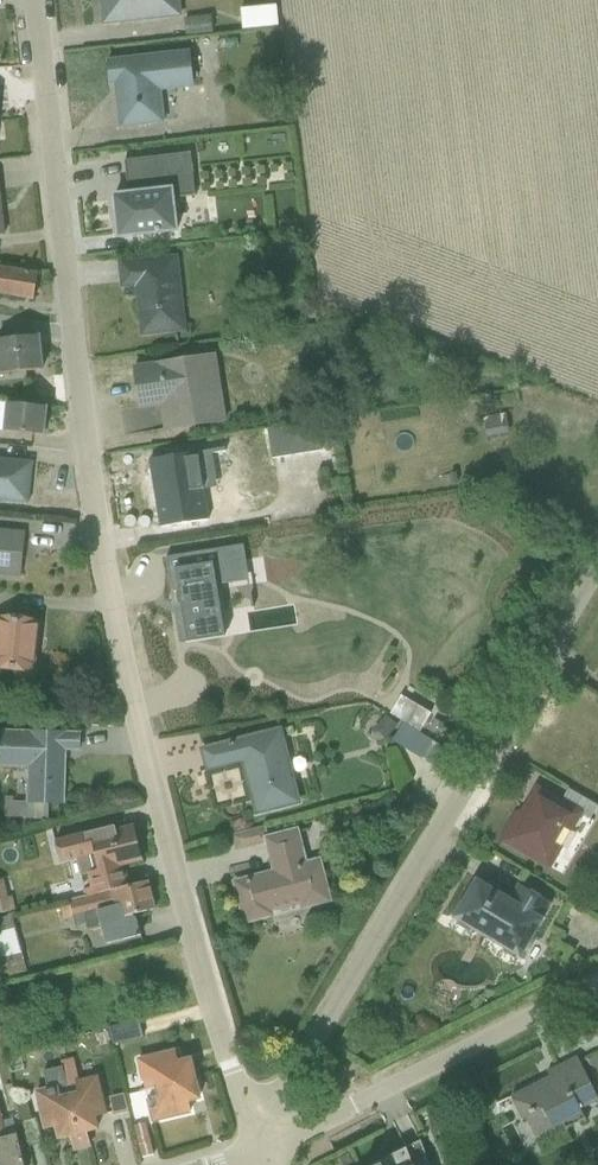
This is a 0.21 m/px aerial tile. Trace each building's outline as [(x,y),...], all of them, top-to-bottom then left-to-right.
[(179,18),(178,0),(96,0),(99,27),(179,18)] [(225,5),(226,29),(264,27),(263,3),(225,5)] [(172,32),(196,32),(196,19),(172,20),(172,32)] [(191,90),(187,51),(102,60),(109,126),(161,121),(159,94),(191,90)] [(111,236),(173,230),(171,200),(195,198),(191,156),(122,162),(125,192),(108,194),(111,236)] [(139,336),(184,330),(175,255),(117,262),(120,289),(133,287),(139,336)] [(31,302),(35,278),(0,272),(0,297),(31,302)] [(42,369),(36,336),(0,341),(0,375),(42,369)] [(160,427),(223,421),(216,357),(126,366),(130,409),(157,406),(160,427)] [(40,438),(44,412),(0,405),(0,432),(40,438)] [(329,445),(325,418),(267,427),(271,454),(329,445)] [(231,484),(224,446),(144,459),(157,531),(206,522),(201,489),(231,484)] [(28,507),(33,465),(0,461),(0,503),(28,507)] [(18,578),(22,531),(0,529),(0,576),(18,578)] [(227,550),(167,559),(181,646),(225,639),(217,587),(233,585),(227,550)] [(33,678),(39,622),(0,618),(0,675),(33,678)] [(587,683),(597,690),(597,666),(587,683)] [(375,736),(414,761),(426,743),(387,718),(375,736)] [(253,816),(299,805),(281,729),(200,748),(205,770),(240,762),(253,816)] [(76,733),(0,731),(0,769),(24,770),(23,807),(62,808),(64,751),(76,751),(76,733)] [(568,818),(528,796),(501,845),(541,867),(568,818)] [(89,874),(141,863),(133,823),(81,834),(89,874)] [(239,925),(329,903),(318,856),(304,859),(298,833),(261,842),(269,872),(229,881),(239,925)] [(457,882),(433,924),(499,962),(520,964),(527,959),(553,914),(514,891),(503,909),(457,882)] [(117,922),(154,913),(147,885),(110,895),(117,922)] [(103,1083),(119,1081),(116,1055),(130,1053),(126,1021),(97,1024),(103,1083)] [(176,1053),(138,1061),(143,1086),(152,1084),(153,1090),(195,1080),(191,1061),(179,1063),(176,1053)] [(597,1109),(597,1106),(574,1059),(507,1092),(533,1142),(597,1109)] [(87,1132),(98,1129),(95,1117),(107,1115),(97,1077),(75,1083),(87,1132)] [(191,1112),(188,1102),(200,1099),(195,1080),(153,1090),(157,1104),(149,1106),(153,1122),(191,1112)] [(87,1132),(75,1083),(59,1087),(59,1085),(36,1091),(46,1129),(57,1127),(60,1138),(71,1135),(75,1150),(91,1146),(87,1132)] [(17,1137),(19,1136),(14,1120),(5,1122),(0,1104),(0,1164),(24,1164),(17,1137)] [(28,1104),(19,1106),(28,1147),(43,1143),(37,1119),(32,1120),(28,1104)]
